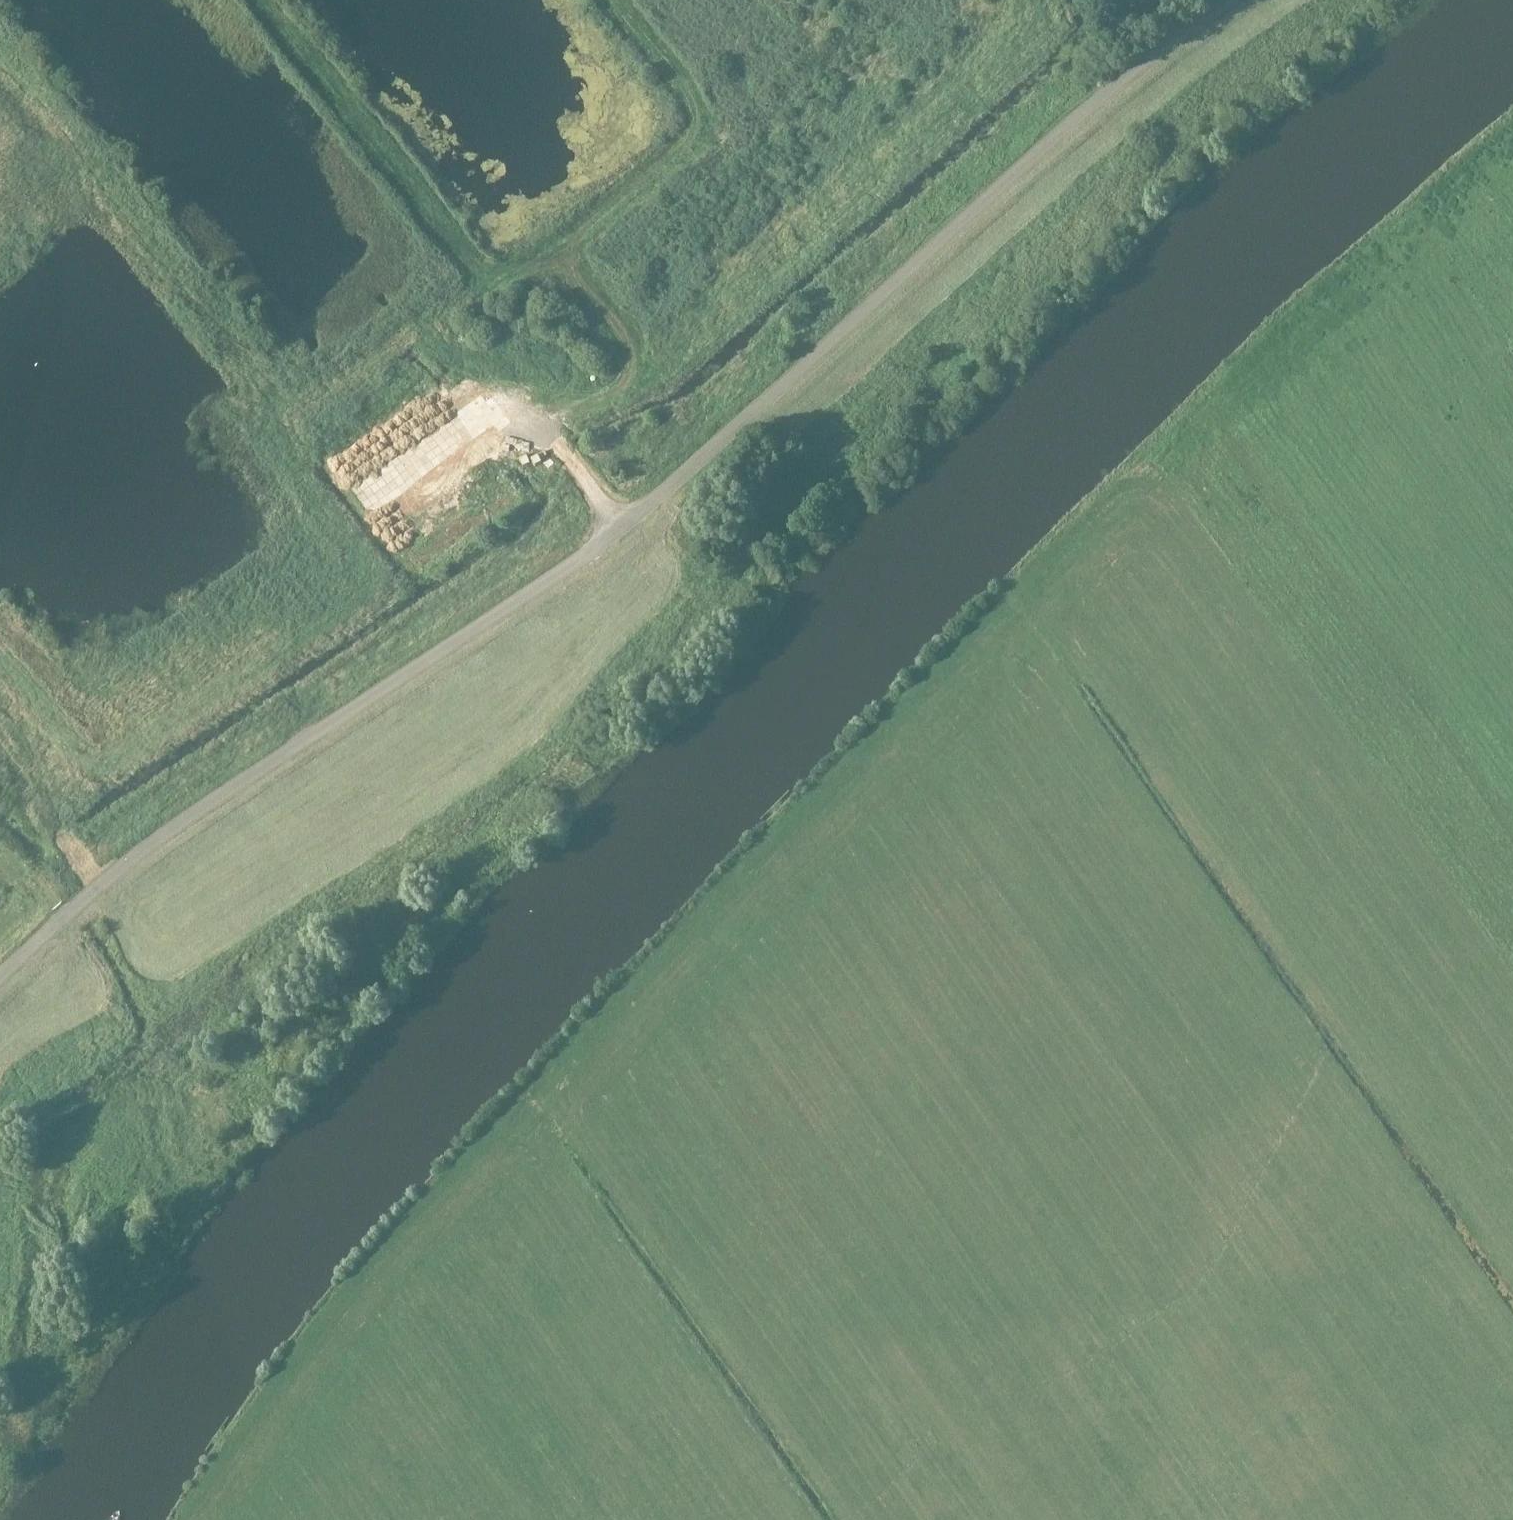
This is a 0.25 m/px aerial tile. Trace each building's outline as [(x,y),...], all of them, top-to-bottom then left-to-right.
[(450,398),(404,430),(419,451),(425,447),(434,461),(420,471),(429,484),(447,472),(440,462),(481,433),(474,423),(470,426),(450,398)] [(340,477),(374,535),(395,523),(388,510),(382,513),(376,501),(382,497),(375,484),(379,481),(368,461),(340,477)]
